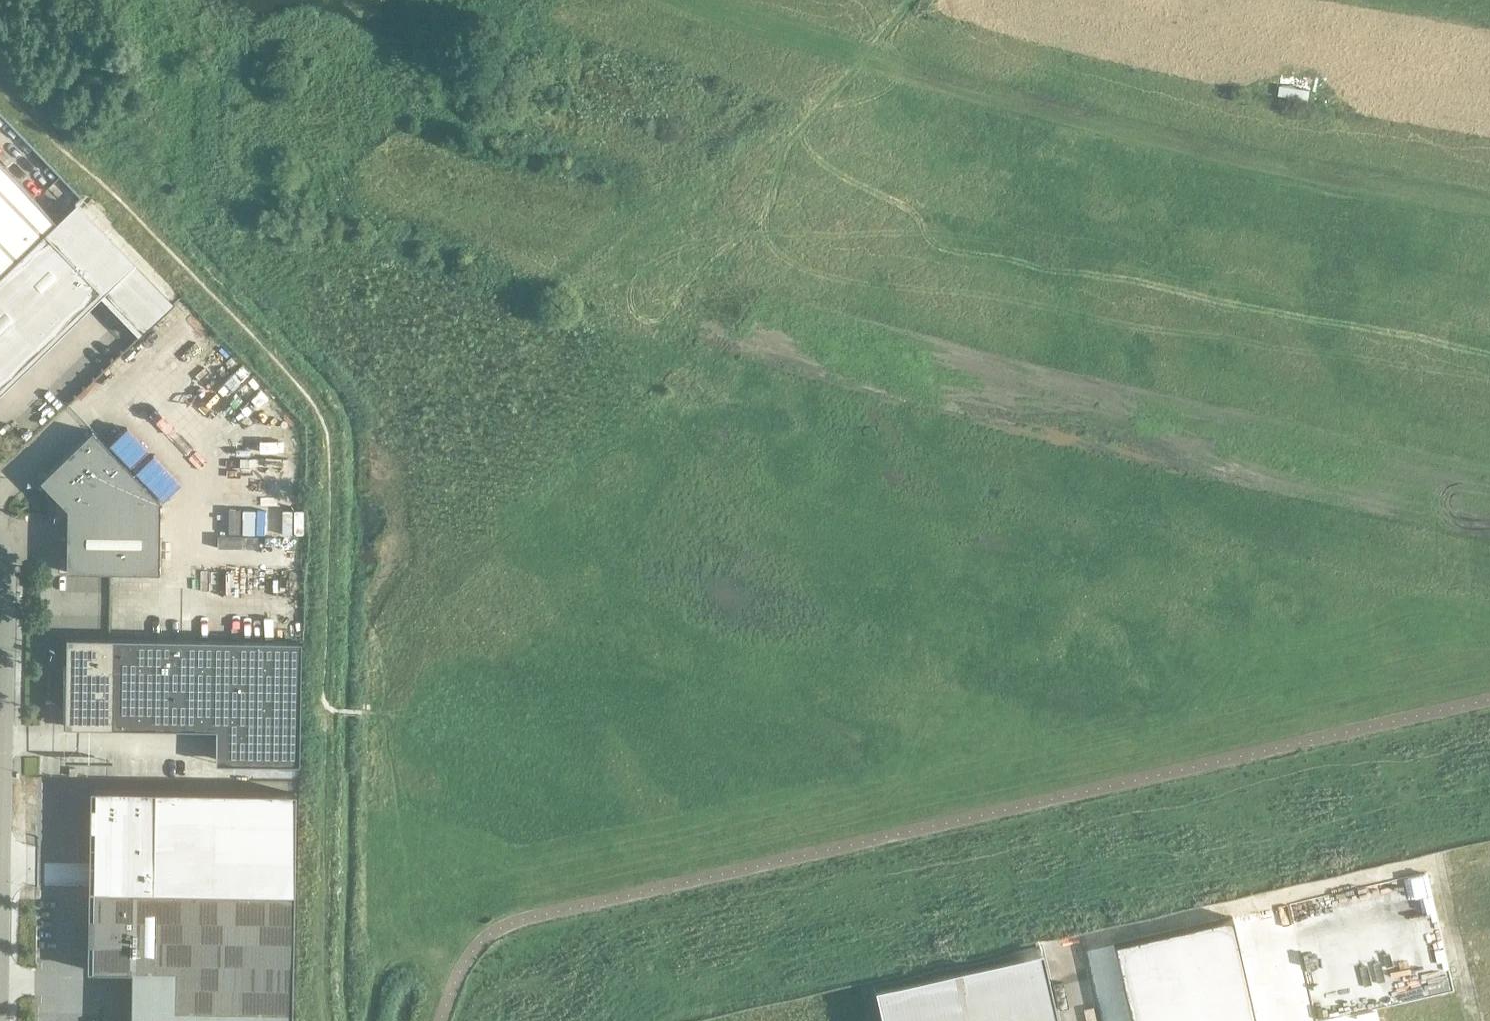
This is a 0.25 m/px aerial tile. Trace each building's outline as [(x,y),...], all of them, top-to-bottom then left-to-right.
[(56,221),(0,164),(0,276),(56,221)] [(0,276),(0,384),(5,372),(12,376),(20,358),(26,362),(34,344),(41,347),(99,290),(140,332),(137,334),(139,336),(173,302),(172,300),(170,303),(74,204),(56,221),(0,276)] [(159,572),(160,500),(92,430),(47,473),(75,501),(67,509),(66,571),(159,572)] [(180,482),(153,454),(135,471),(162,499),(180,482)] [(302,540),(234,539),(232,612),(301,613),(302,540)] [(66,637),(65,662),(64,727),(69,727),(235,730),(235,764),(299,765),(301,641),(66,637)] [(91,970),(129,971),(129,1020),(292,1020),(292,1014),(294,892),(294,881),(296,788),(94,785),(92,889),(91,970)] [(1113,943),(1131,1020),(1461,1020),(1427,872),(1113,943)] [(872,987),(880,1020),(1057,1020),(1040,948),(872,987)]
